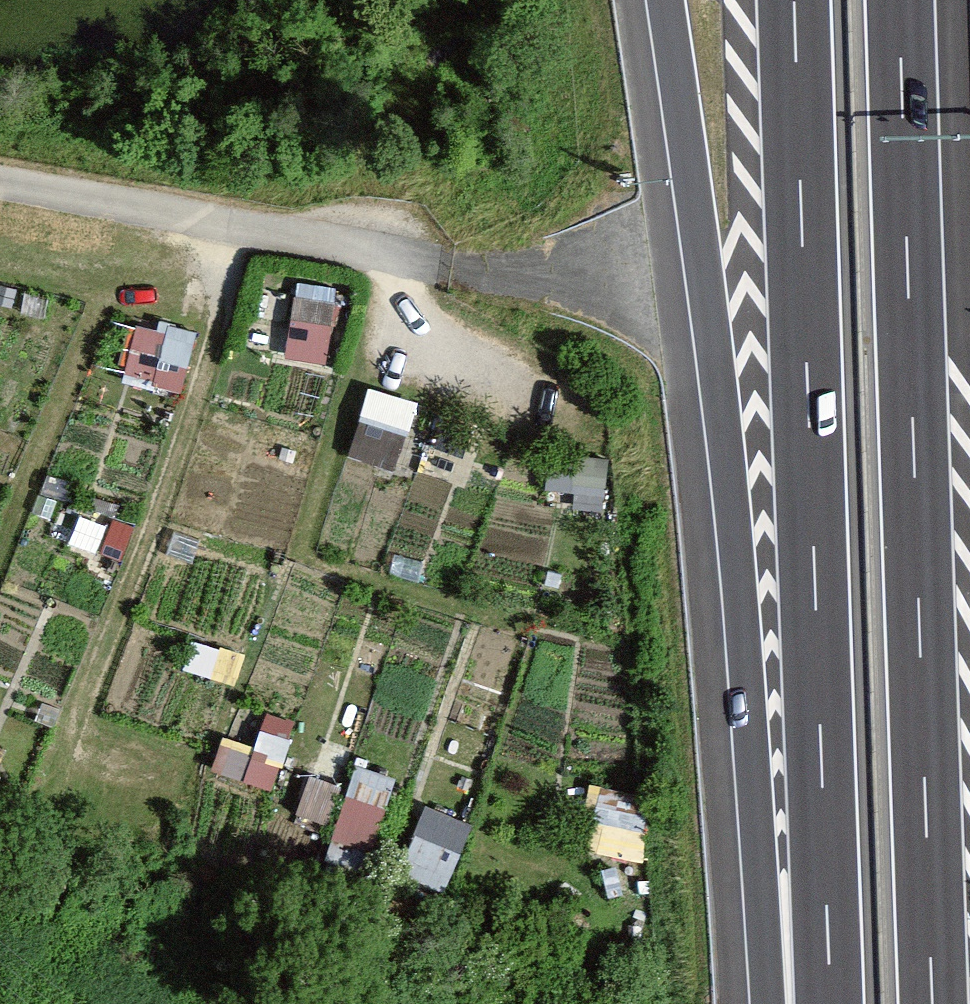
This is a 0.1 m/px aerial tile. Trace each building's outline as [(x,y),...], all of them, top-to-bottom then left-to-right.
[(328,284),(291,285),(293,347),(330,346),(328,284)] [(0,290),(0,327),(28,336),(39,303),(0,290)] [(179,340),(139,326),(126,365),(165,378),(179,340)] [(396,384),(362,381),(355,463),(389,466),(396,384)] [(128,502),(96,499),(93,534),(124,538),(128,502)] [(219,641),(189,639),(187,673),(218,674),(219,641)] [(289,740),(228,719),(211,766),(272,788),(289,740)] [(371,843),(397,774),(358,759),(332,828),(371,843)] [(313,768),(294,820),(327,831),(346,779),(313,768)] [(427,833),(409,828),(400,861),(418,866),(427,833)]
